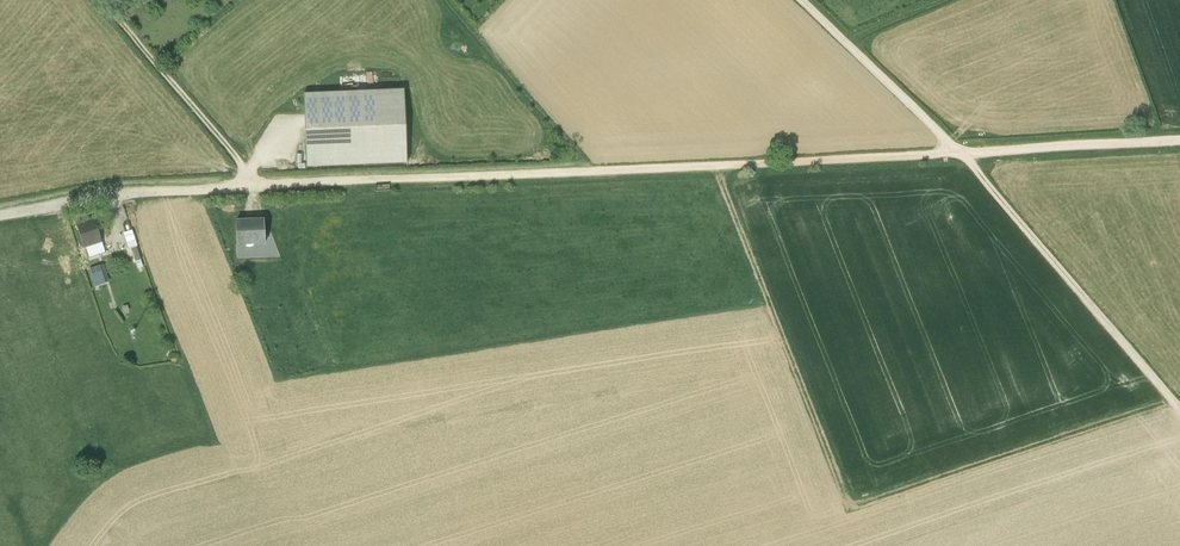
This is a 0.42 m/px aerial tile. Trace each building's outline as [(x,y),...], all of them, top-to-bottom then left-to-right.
[(404,89),(303,93),(306,168),(407,164),(404,89)] [(76,224),(83,247),(85,246),(101,241),(94,218),(76,224)] [(263,221),(234,222),(235,245),(264,244),(263,221)] [(137,246),(132,231),(124,233),(129,248),(131,248),(138,269),(143,267),(136,246),(137,246)] [(105,253),(101,241),(85,246),(89,258),(105,253)] [(102,265),(89,270),(95,286),(108,282),(102,265)]
